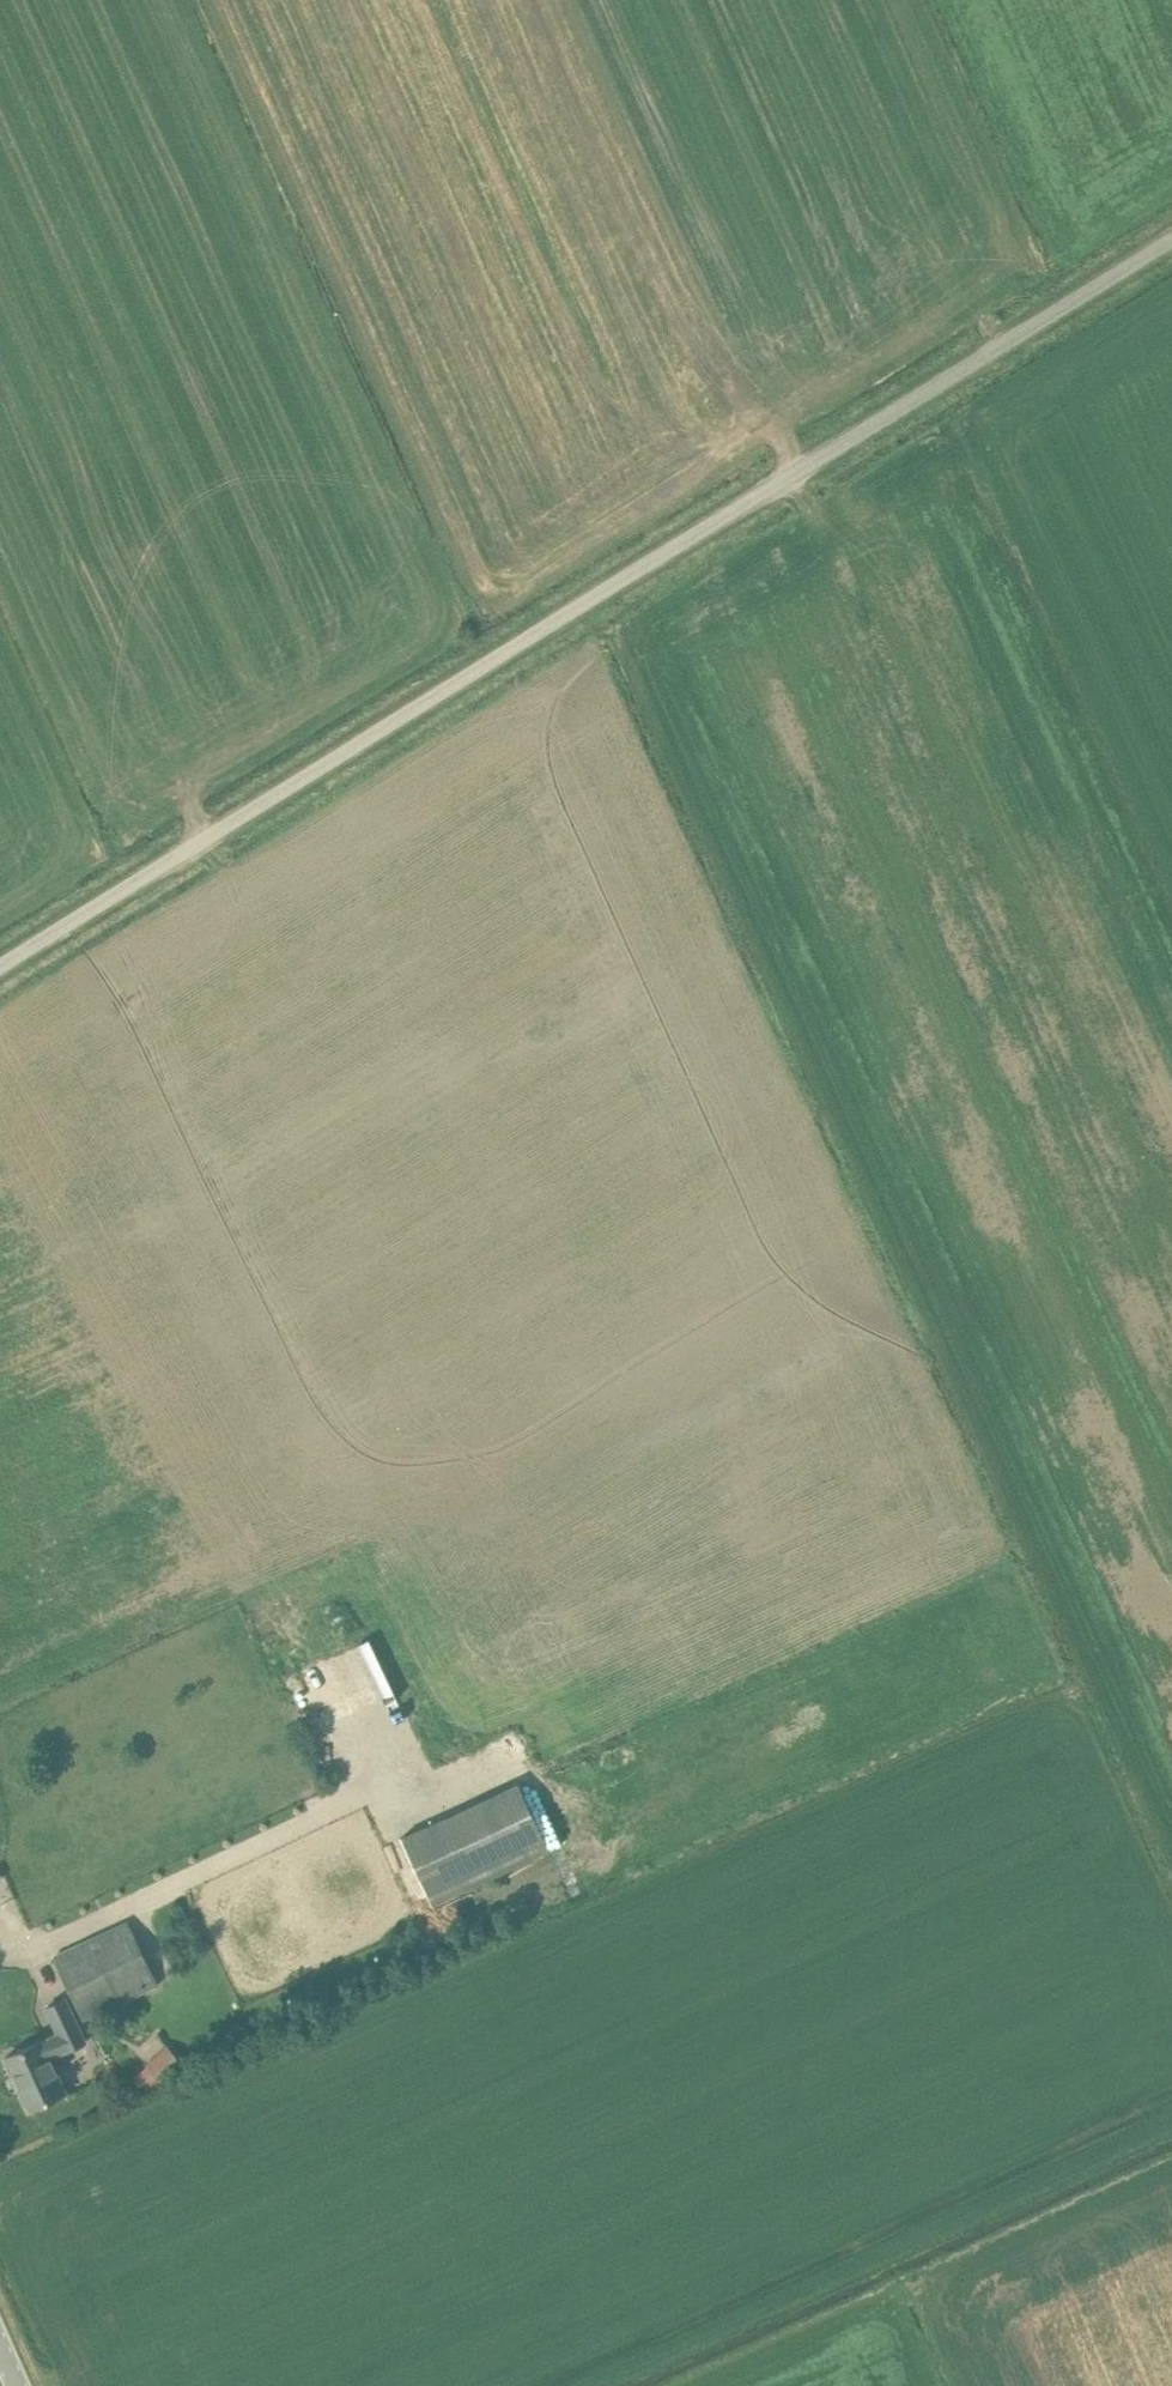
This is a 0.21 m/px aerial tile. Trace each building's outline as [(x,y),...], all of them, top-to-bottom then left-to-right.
[(338,1689),(342,1688),(350,1712),(374,1704),(354,1648),(327,1657),(338,1689)] [(401,1838),(431,1904),(548,1849),(518,1783),(401,1838)] [(127,1919),(53,1954),(83,2019),(157,1985),(127,1919)] [(42,2040),(42,2039),(5,2057),(29,2109),(66,2091),(48,2053),(63,2046),(65,2050),(85,2041),(65,1998),(45,2007),(57,2033),(42,2040)] [(180,2063),(167,2048),(146,2066),(159,2081),(180,2063)]
